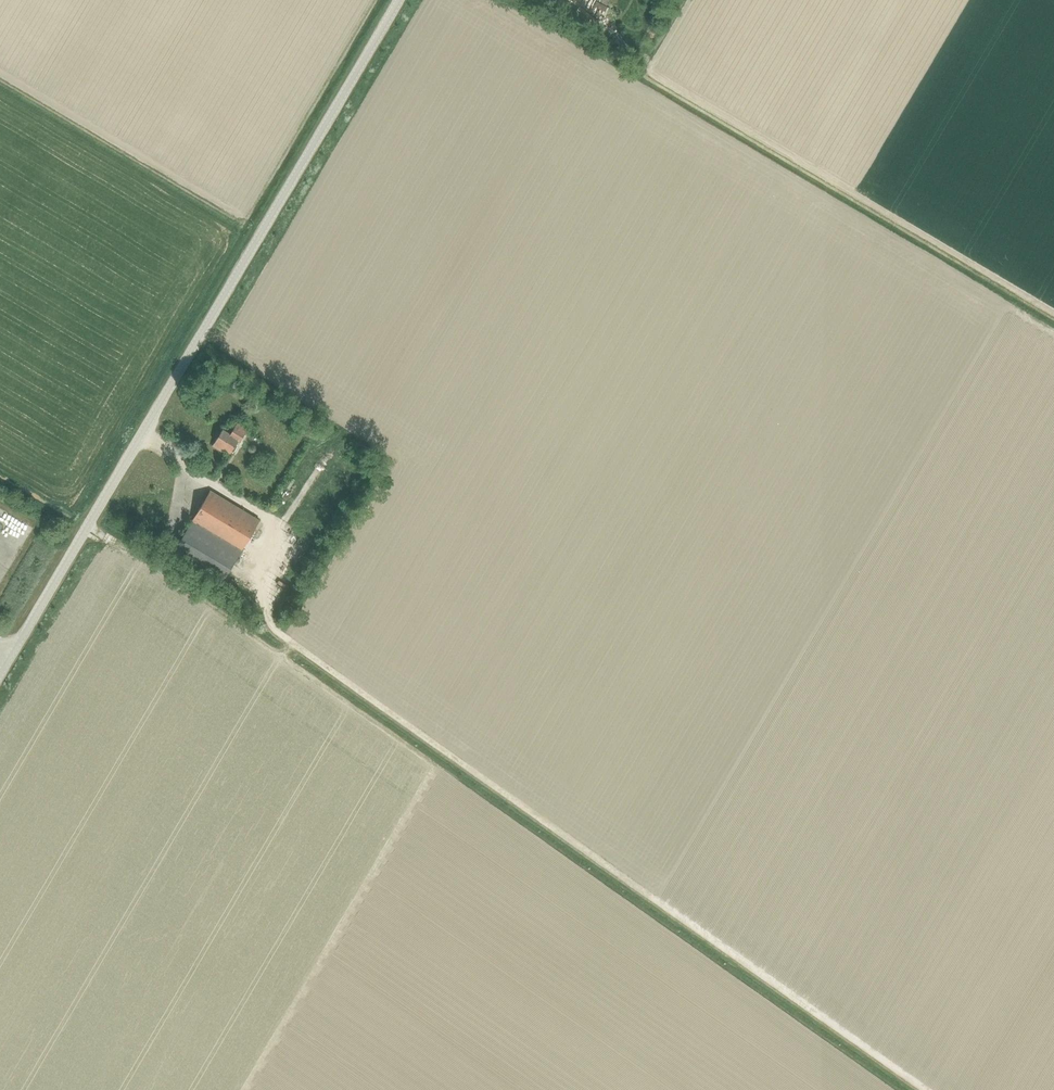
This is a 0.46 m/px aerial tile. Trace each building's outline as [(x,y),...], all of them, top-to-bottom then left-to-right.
[(237,444),(235,443),(238,439),(240,440),(247,429),(237,422),(230,433),(223,428),(214,442),(212,445),(221,450),(222,447),(230,452),(230,451),(232,452),(234,451),(237,446),(237,444)] [(192,521),(240,551),(259,520),(210,490),(192,521)] [(220,585),(240,551),(192,521),(171,555),(220,585)]
